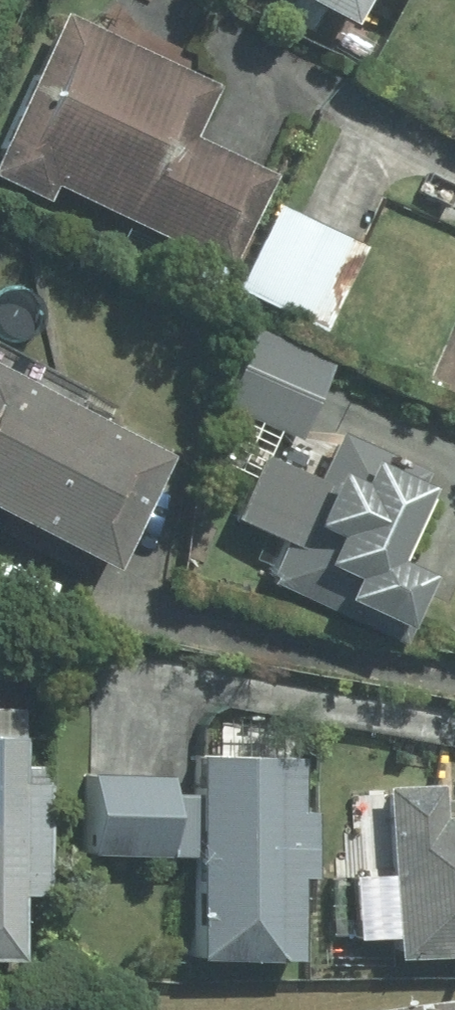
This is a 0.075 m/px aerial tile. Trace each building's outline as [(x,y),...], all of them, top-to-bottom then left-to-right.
[(330,33),(348,0),(267,0),(330,33)] [(48,18),(0,121),(0,193),(33,208),(40,192),(193,262),(182,285),(207,297),(219,272),(222,274),(266,179),(184,141),(207,92),(48,18)] [(314,337),(354,252),(264,210),(224,295),(314,337)] [(288,446),(323,367),(246,333),(211,411),(288,446)] [(151,465),(0,391),(0,536),(93,582),(151,465)] [(430,489),(325,437),(301,485),(252,461),(222,524),(270,547),(252,583),(386,649),(419,582),(390,568),(430,489)] [(10,768),(12,713),(0,713),(0,968),(4,968),(7,902),(38,903),(43,786),(37,785),(38,769),(10,768)] [(166,778),(77,776),(75,857),(178,860),(175,965),(261,967),(261,965),(279,965),(281,882),(298,882),(300,815),(285,815),(286,762),(184,759),(183,797),(166,796),(166,778)] [(372,790),(378,963),(454,960),(454,820),(432,821),(431,787),(372,790)] [(444,1000),(365,1009),(445,1009),(444,1000)]
